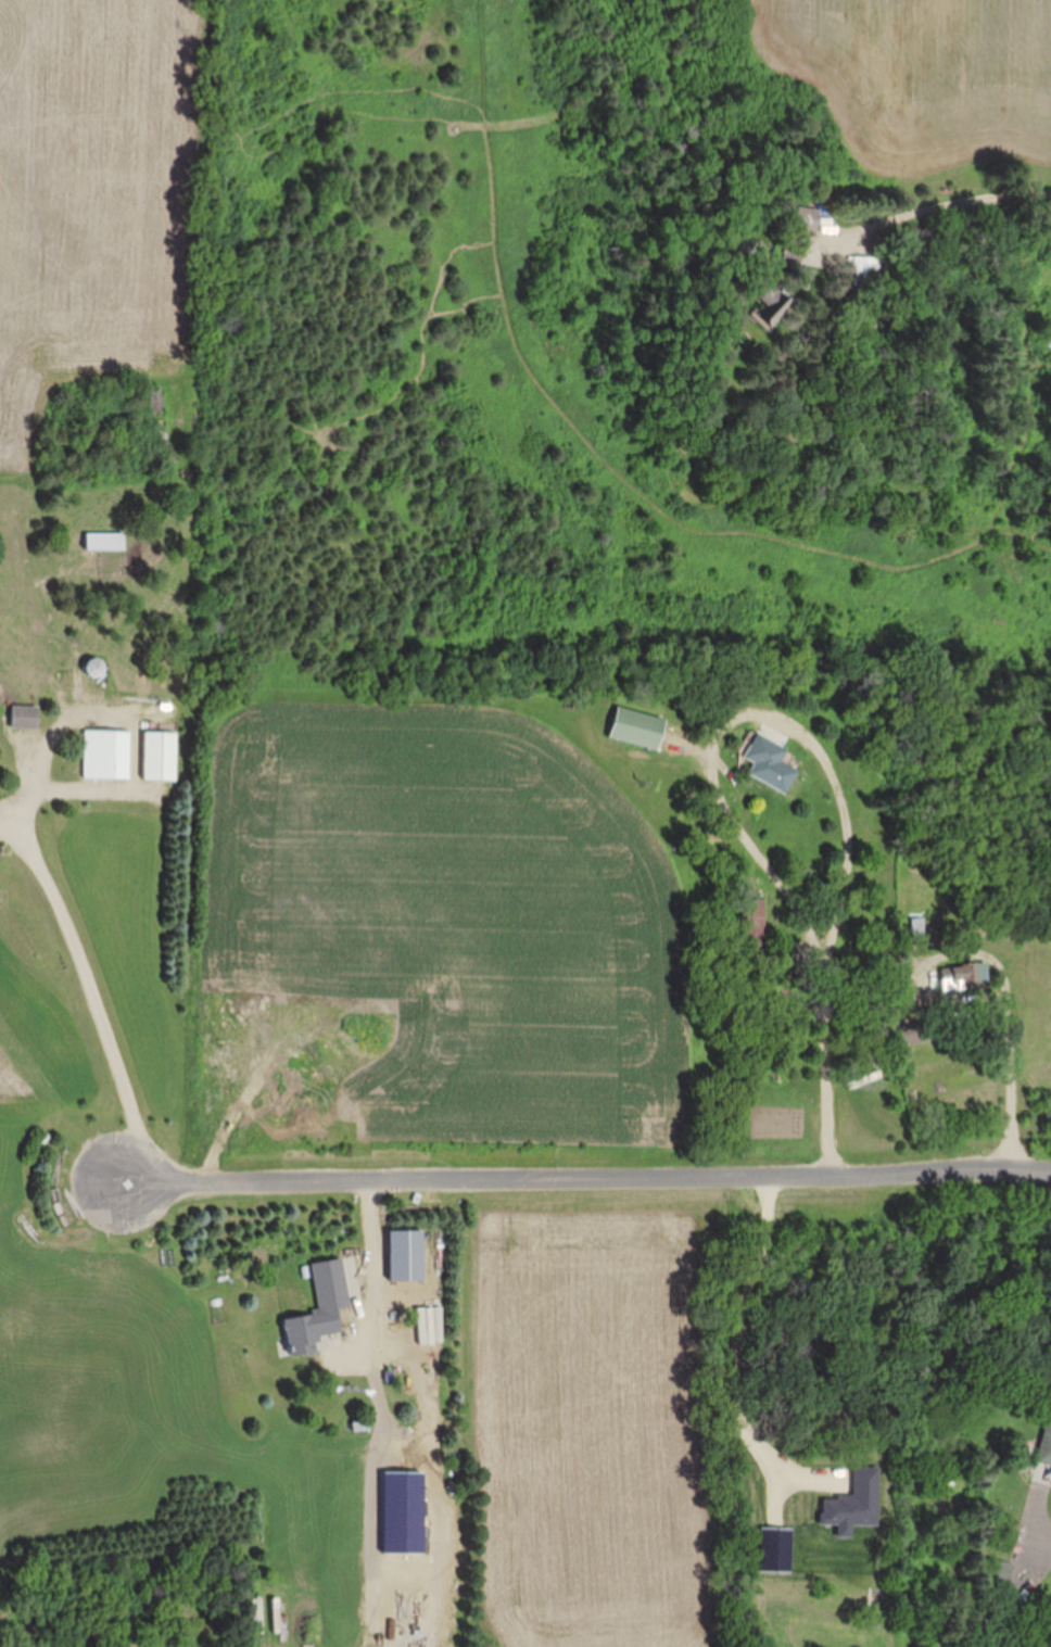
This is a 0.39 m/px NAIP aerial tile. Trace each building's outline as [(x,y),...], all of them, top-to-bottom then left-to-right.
[(818,210),(796,205),(791,228),(813,233),(818,210)] [(882,257),(850,257),(850,286),(882,286),(882,257)] [(792,302),(767,282),(755,297),(762,303),(752,314),(770,329),(792,302)] [(122,552),(122,534),(84,534),(84,552),(122,552)] [(81,669),(93,681),(104,670),(92,658),(81,669)] [(37,706),(9,706),(9,729),(37,729),(37,706)] [(607,739),(656,751),(664,720),(615,707),(607,739)] [(127,780),(127,731),(82,731),(81,780),(127,780)] [(174,782),(174,733),(141,733),(141,782),(174,782)] [(746,775),(784,795),(796,772),(779,763),(785,751),(755,735),(742,759),(751,764),(746,775)] [(972,965),(939,969),(941,992),(974,988),(972,965)] [(282,1318),(288,1355),(317,1350),(315,1336),(338,1332),(334,1308),(347,1306),(340,1259),(308,1264),(316,1313),(282,1318)] [(1050,1465),(1050,1413),(1048,1412),(1035,1460),(1050,1465)]
